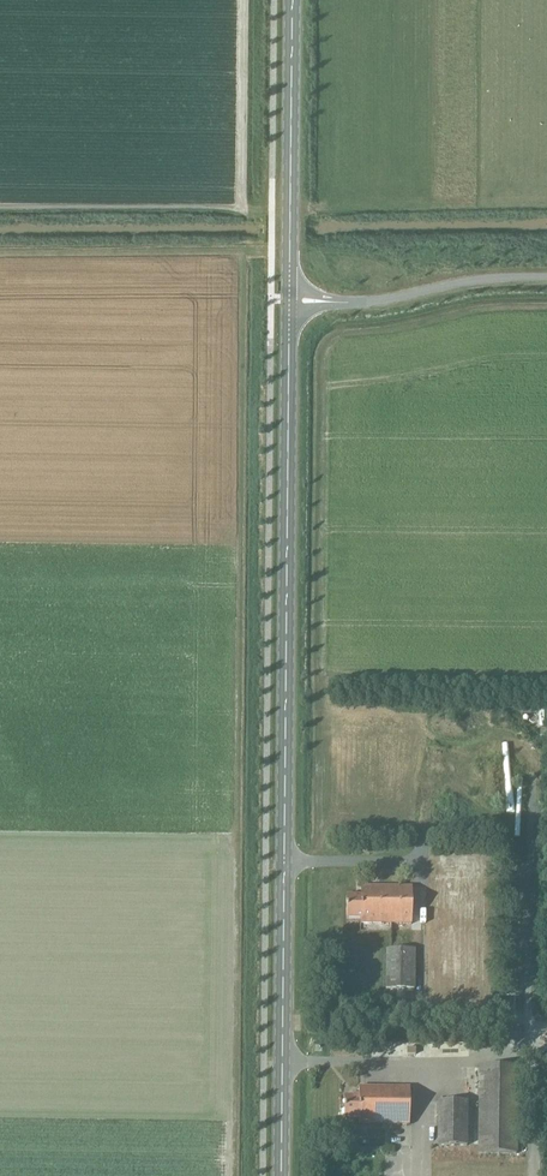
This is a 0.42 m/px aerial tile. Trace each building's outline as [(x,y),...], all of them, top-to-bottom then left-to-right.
[(479,781),(485,789),(505,774),(502,770),(497,774),(490,764),(484,768),(488,774),(479,781)] [(411,923),(412,887),(361,886),(361,895),(347,895),(347,918),(361,918),(361,922),(411,923)] [(416,989),(416,948),(387,948),(387,989),(416,989)] [(516,1153),(518,1066),(480,1066),(478,1153),(516,1153)] [(409,1124),(409,1088),(359,1087),(359,1097),(344,1097),(344,1119),(358,1119),(358,1123),(409,1124)] [(467,1146),(468,1101),(437,1101),(437,1145),(467,1146)]
